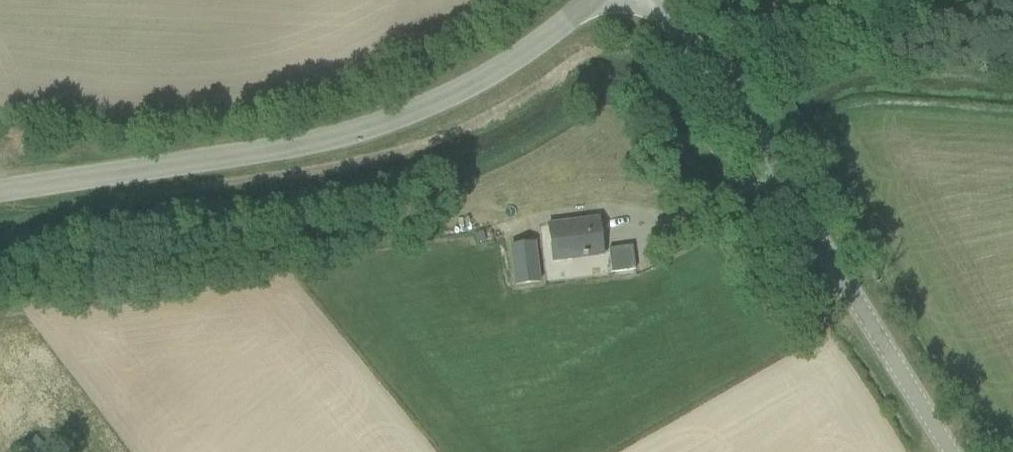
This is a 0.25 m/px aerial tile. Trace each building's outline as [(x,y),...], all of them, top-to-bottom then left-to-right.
[(547,225),(552,263),(603,256),(598,219),(547,225)] [(534,243),(510,246),(515,286),(521,285),(539,283),(535,256),(534,243)] [(609,250),(611,273),(634,270),(632,247),(609,250)]
